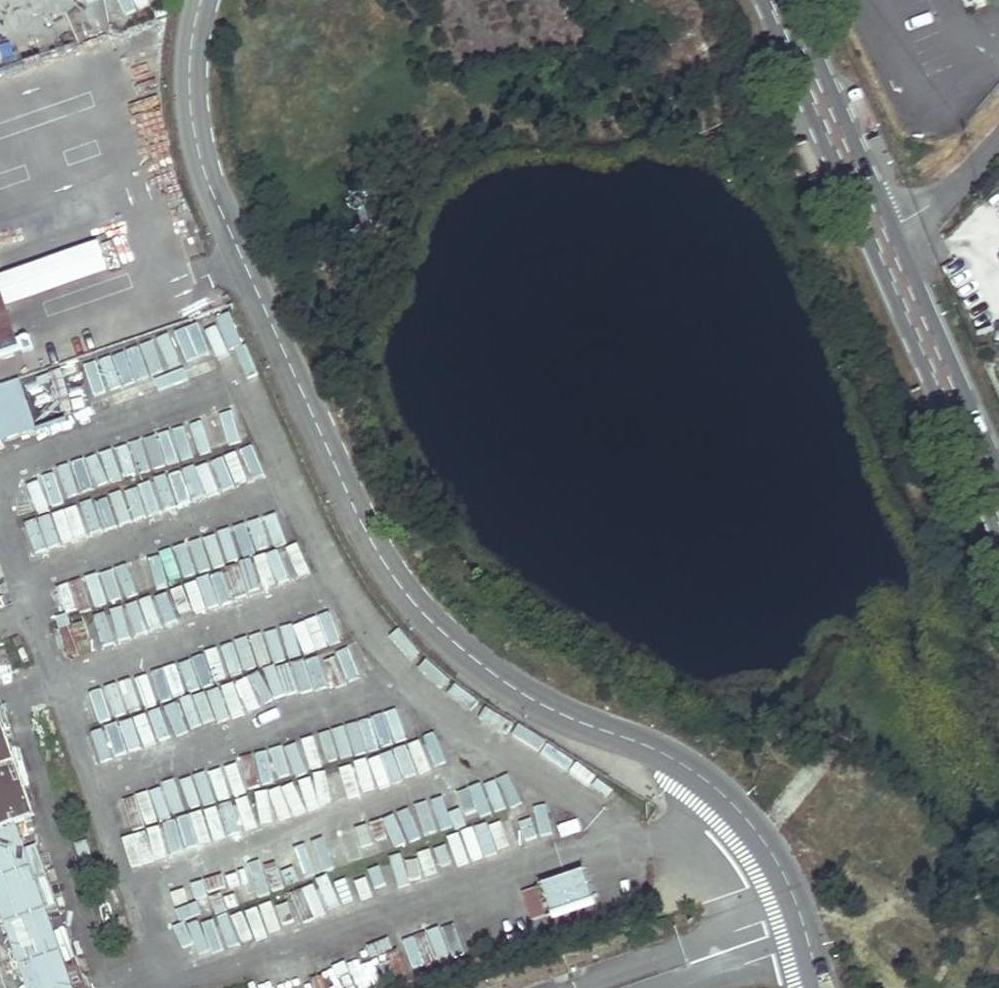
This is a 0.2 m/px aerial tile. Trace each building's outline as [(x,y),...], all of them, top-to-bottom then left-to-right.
[(0,288),(0,370),(17,364),(14,355),(22,353),(0,288)] [(39,433),(22,381),(0,389),(0,445),(39,433)] [(86,627),(63,631),(68,657),(91,653),(86,627)] [(36,817),(0,712),(0,829),(36,817)] [(586,871),(541,888),(553,919),(598,903),(586,871)] [(540,889),(525,893),(532,921),(548,917),(540,889)]
